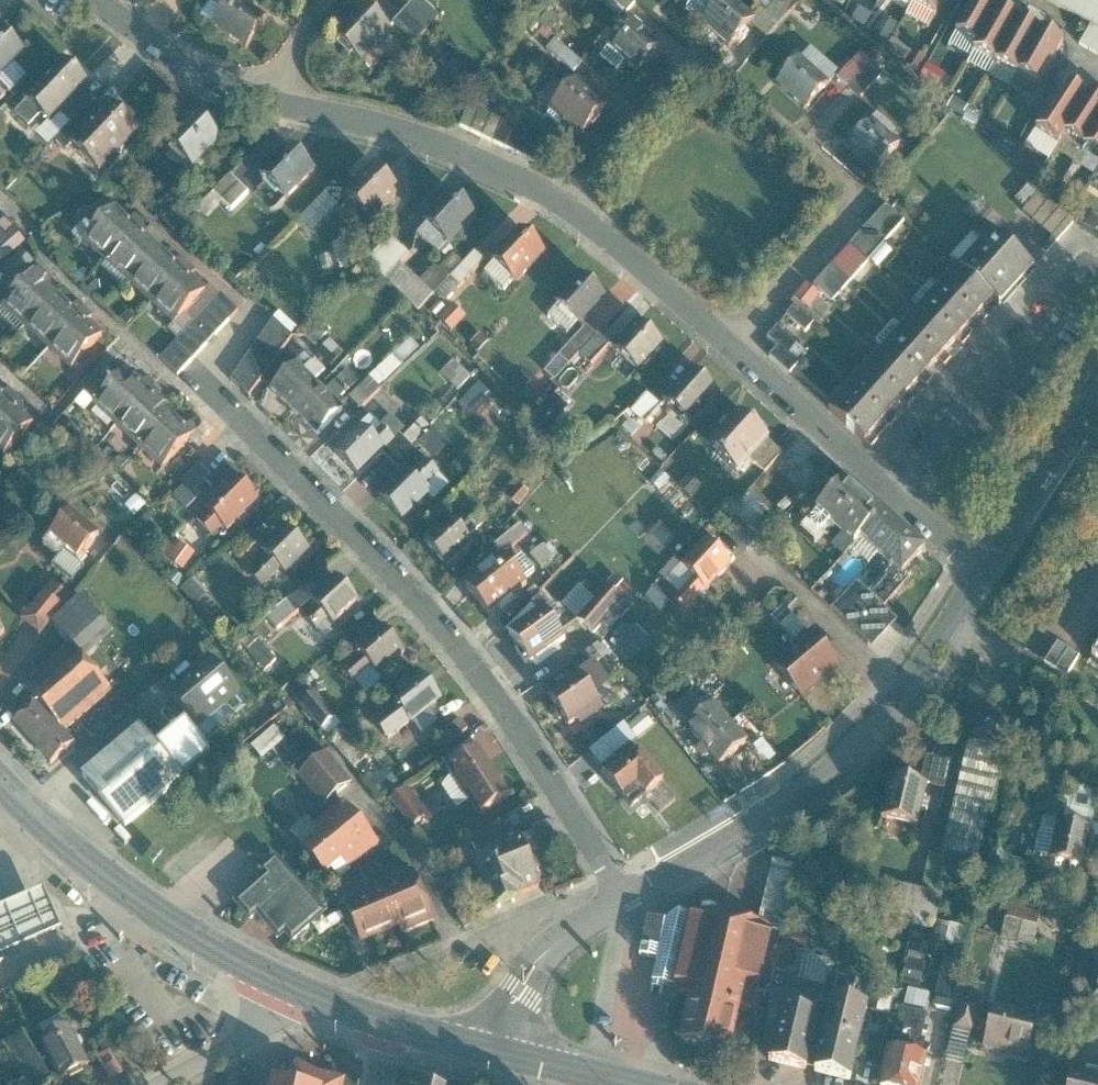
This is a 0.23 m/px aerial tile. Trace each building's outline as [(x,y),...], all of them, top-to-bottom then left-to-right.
[(210,29),(246,51),(265,20),(233,0),(228,0),(210,29)] [(627,0),(610,0),(626,14),(634,6),(627,0)] [(728,0),(720,0),(698,24),(729,51),(754,23),(728,0)] [(912,4),(913,5),(934,18),(944,0),(914,0),(912,4)] [(955,35),(976,46),(978,47),(998,12),(1002,5),(993,0),(975,0),(955,35)] [(1093,21),(1080,45),(1097,54),(1097,0),(1052,0),(1093,21)] [(416,1),(407,12),(427,31),(437,20),(416,1)] [(359,65),(390,31),(360,3),(328,37),(359,65)] [(427,31),(407,12),(396,23),(416,42),(427,31)] [(976,46),(973,52),(996,64),(1019,23),(998,12),(978,47),(976,46)] [(1019,23),(996,64),(1018,76),(1019,74),(1018,73),(1040,34),(1019,23)] [(659,49),(631,26),(608,52),(637,76),(659,49)] [(22,53),(0,32),(0,77),(22,53)] [(1040,34),(1018,73),(1019,74),(1040,87),(1051,67),(1063,45),(1041,32),(1040,34)] [(582,66),(554,43),(545,54),(573,77),(582,66)] [(837,81),(847,91),(871,66),(860,57),(837,81)] [(46,127),(87,85),(60,60),(19,102),(46,127)] [(829,85),(800,62),(777,89),(806,113),(829,85)] [(871,66),(847,91),(858,101),(881,77),(871,66)] [(607,107),(576,81),(548,114),(580,140),(607,107)] [(1047,113),(1036,131),(1058,147),(1065,137),(1064,137),(1087,103),(1070,91),(1053,117),(1047,113)] [(1064,137),(1065,137),(1097,160),(1097,100),(1091,96),(1087,103),(1064,137)] [(98,174),(137,132),(105,103),(66,145),(98,174)] [(167,146),(191,170),(219,142),(195,118),(167,146)] [(900,147),(872,123),(848,151),(876,175),(900,147)] [(283,203),(313,173),(286,147),(256,177),(283,203)] [(368,223),(398,193),(371,167),(353,185),(341,197),(344,200),(368,223)] [(341,197),(353,185),(342,174),(322,194),(336,208),(344,200),(341,197)] [(228,178),(211,195),(230,212),(246,195),(228,178)] [(448,249),(475,220),(449,196),(422,225),(448,249)] [(833,304),(905,223),(886,206),(814,287),(833,304)] [(79,242),(102,265),(142,224),(134,217),(129,223),(113,208),(79,242)] [(142,224),(102,265),(126,286),(160,252),(144,237),(150,231),(142,224)] [(983,226),(950,262),(956,267),(959,270),(992,299),(999,306),(1032,269),(983,226)] [(513,289),(544,256),(518,232),(487,265),(513,289)] [(384,280),(408,256),(390,238),(366,263),(384,280)] [(160,252),(126,286),(149,307),(188,267),(181,260),(176,266),(160,252)] [(460,288),(482,264),(472,254),(450,279),(460,288)] [(188,267),(149,307),(172,329),(204,293),(189,280),(195,273),(188,267)] [(22,331),(55,297),(39,283),(46,276),(38,269),(0,308),(0,310),(22,331)] [(959,270),(941,290),(974,319),(981,326),(987,319),(980,312),(992,299),(959,270)] [(578,328),(605,297),(578,275),(552,306),(578,328)] [(807,282),(793,298),(808,311),(822,295),(807,282)] [(941,290),(923,311),(956,340),(963,346),(969,339),(962,333),(974,319),(941,290)] [(55,297),(22,331),(45,353),(84,313),(76,306),(71,311),(55,297)] [(237,314),(220,298),(159,362),(177,378),(237,314)] [(451,332),(467,316),(454,304),(439,320),(451,332)] [(923,311),(905,331),(937,360),(945,367),(952,359),(944,353),(956,340),(923,311)] [(84,313),(45,353),(68,375),(101,340),(85,325),(91,319),(84,313)] [(637,375),(663,345),(638,323),(612,352),(637,375)] [(248,399),(291,339),(270,325),(228,384),(248,399)] [(568,369),(580,358),(596,339),(586,331),(558,360),(568,369)] [(905,331),(887,352),(919,381),(926,387),(933,381),(926,374),(937,360),(905,331)] [(607,349),(596,339),(580,358),(590,367),(607,349)] [(887,352),(868,372),(901,401),(908,408),(915,401),(907,394),(919,381),(887,352)] [(456,356),(440,374),(461,392),(476,374),(456,356)] [(268,392),(292,416),(319,389),(295,365),(268,392)] [(319,389),(292,416),(314,438),(341,411),(335,406),(359,382),(348,371),(324,394),(319,389)] [(689,430),(719,396),(692,372),(662,406),(689,430)] [(868,372),(850,393),(883,422),(890,428),(896,421),(889,414),(901,401),(868,372)] [(89,410),(114,431),(150,390),(144,384),(142,385),(133,377),(131,380),(122,373),(89,410)] [(360,410),(378,392),(369,383),(351,401),(360,410)] [(19,401),(7,390),(1,396),(0,395),(0,421),(19,401)] [(150,390),(114,431),(137,452),(169,415),(162,409),(164,407),(157,400),(159,397),(150,390)] [(850,393),(832,414),(871,449),(879,441),(872,434),(883,422),(850,393)] [(646,398),(630,415),(643,426),(659,409),(646,398)] [(0,421),(0,460),(33,425),(24,418),(27,415),(19,409),(23,405),(19,401),(0,421)] [(169,415),(137,452),(161,472),(198,431),(191,425),(186,430),(169,415)] [(741,477),(770,443),(739,417),(710,452),(741,477)] [(410,448),(428,429),(419,422),(402,441),(410,448)] [(369,439),(359,429),(332,457),(358,482),(394,445),(378,430),(369,439)] [(379,502),(402,524),(427,498),(423,494),(440,476),(426,464),(409,480),(404,476),(379,502)] [(209,480),(196,468),(181,485),(184,488),(172,500),(186,512),(198,499),(194,495),(209,480)] [(218,542),(259,502),(232,476),(192,515),(218,542)] [(845,479),(815,511),(853,545),(859,538),(882,511),(845,479)] [(425,546),(446,571),(473,548),(468,542),(486,526),(472,511),(454,526),(452,523),(425,546)] [(882,511),(859,538),(892,569),(870,593),(884,606),(909,580),(902,573),(924,549),(882,511)] [(70,513),(43,546),(55,556),(60,554),(63,551),(77,562),(99,536),(70,513)] [(503,558),(529,537),(520,526),(494,548),(503,558)] [(282,576),(307,551),(284,527),(258,553),(266,562),(248,580),(260,591),(279,574),(282,576)] [(238,561),(257,545),(250,536),(230,552),(238,561)] [(705,542),(680,567),(693,578),(682,590),(694,601),(705,590),(706,592),(730,566),(705,542)] [(195,557),(180,547),(170,563),(184,573),(195,557)] [(464,595),(489,624),(528,591),(503,562),(464,595)] [(331,628),(358,602),(335,579),(309,606),(315,612),(305,621),(318,634),(328,625),(331,628)] [(580,612),(604,634),(631,596),(607,579),(580,612)] [(209,598),(194,581),(181,593),(196,609),(209,598)] [(856,584),(831,610),(831,611),(864,642),(874,631),(881,631),(890,622),(890,615),(857,584),(856,584)] [(53,585),(28,616),(45,630),(70,598),(53,585)] [(65,736),(112,696),(85,665),(114,639),(83,603),(54,627),(69,645),(22,686),(38,705),(13,727),(49,768),(73,746),(65,736)] [(264,622),(274,634),(298,615),(289,603),(264,622)] [(782,605),(770,617),(793,640),(805,628),(782,605)] [(545,614),(507,640),(529,671),(566,644),(545,614)] [(634,624),(616,643),(632,659),(651,640),(634,624)] [(376,678),(403,655),(381,630),(353,655),(359,660),(341,675),(354,688),(372,673),(376,678)] [(812,635),(775,666),(801,696),(838,665),(812,635)] [(1068,676),(1080,655),(1056,641),(1043,662),(1068,676)] [(276,661),(260,644),(249,655),(265,672),(276,661)] [(210,660),(169,695),(197,728),(222,706),(238,693),(210,660)] [(593,669),(546,700),(568,733),(600,712),(593,700),(609,689),(593,669)] [(410,731),(444,704),(421,677),(388,704),(394,712),(375,727),(388,742),(407,728),(410,731)] [(336,719),(316,695),(301,708),(322,731),(336,719)] [(747,746),(713,707),(684,733),(718,771),(747,746)] [(971,727),(992,740),(1005,720),(984,707),(971,727)] [(447,746),(467,734),(460,724),(441,737),(447,746)] [(253,746),(264,759),(287,738),(276,726),(253,746)] [(188,728),(160,752),(185,781),(213,757),(188,728)] [(125,833),(185,781),(160,752),(141,729),(80,781),(125,833)] [(946,853),(982,859),(1000,746),(964,740),(946,853)] [(510,800),(479,753),(447,774),(478,821),(510,800)] [(636,756),(604,781),(623,805),(636,794),(644,805),(664,791),(636,756)] [(351,788),(325,758),(296,784),(322,814),(351,788)] [(881,818),(918,826),(928,782),(891,774),(881,818)] [(389,797),(411,830),(430,818),(408,784),(389,797)] [(321,833),(303,848),(324,873),(342,859),(349,867),(378,844),(343,801),(314,824),(321,833)] [(522,814),(471,843),(495,909),(539,893),(533,877),(540,875),(534,860),(538,858),(522,814)] [(1035,851),(1037,855),(1050,858),(1050,859),(1083,866),(1084,858),(1096,861),(1097,853),(1097,840),(1089,838),(1090,830),(1067,825),(1057,823),(1057,824),(1055,835),(1042,832),(1038,834),(1035,851)] [(761,922),(787,926),(795,861),(769,858),(761,922)] [(323,919),(273,861),(255,876),(261,882),(230,908),(247,928),(253,921),(277,947),(283,941),(290,948),(323,919)] [(360,870),(339,887),(360,941),(399,924),(402,932),(434,919),(413,869),(373,885),(377,893),(370,896),(360,870)] [(895,912),(936,921),(942,893),(901,884),(895,912)] [(3,959),(31,947),(60,935),(44,896),(15,908),(0,915),(0,953),(3,959)] [(1010,904),(1000,940),(1032,948),(1042,913),(1010,904)] [(692,909),(689,924),(651,915),(642,956),(657,960),(651,988),(688,996),(677,1040),(697,1045),(735,1051),(744,1009),(752,1011),(757,987),(760,987),(772,930),(692,909)] [(937,924),(937,944),(965,945),(966,925),(937,924)] [(920,984),(924,959),(909,956),(905,982),(920,984)] [(1087,1006),(1097,1008),(1097,962),(1087,1006)] [(952,1011),(962,971),(944,967),(935,1007),(952,1011)] [(838,975),(815,1073),(854,1082),(872,1004),(861,1001),(866,981),(838,975)] [(789,979),(770,1061),(808,1070),(827,988),(789,979)] [(965,1063),(980,1004),(962,1000),(947,1059),(965,1063)] [(883,1084),(916,1084),(927,1040),(923,1039),(929,1015),(903,1008),(883,1084)] [(1038,1019),(994,1008),(985,1043),(1029,1054),(1038,1019)] [(92,1064),(72,1024),(43,1039),(63,1078),(92,1064)] [(25,1031),(3,1044),(29,1084),(46,1084),(55,1080),(25,1031)] [(268,1084),(344,1084),(346,1077),(315,1071),(297,1060),(289,1070),(282,1079),(270,1078),(268,1084)] [(1069,1084),(1097,1084),(1097,1080),(1072,1074),(1069,1084)]
